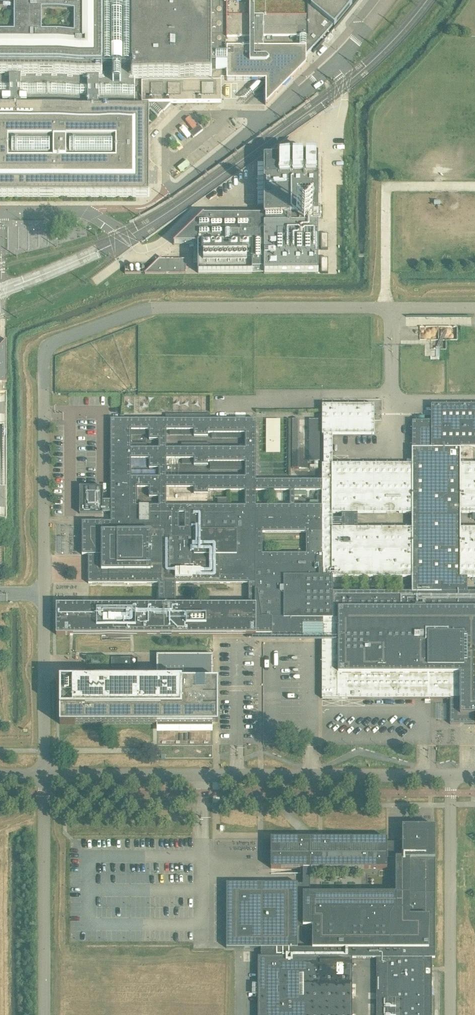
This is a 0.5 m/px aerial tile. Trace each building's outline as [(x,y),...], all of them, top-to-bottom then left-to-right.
[(53,197),(143,197),(148,197),(149,196),(149,125),(149,110),(150,110),(150,109),(158,116),(158,117),(159,115),(162,112),(171,104),(171,103),(221,104),(221,79),(227,79),(227,81),(228,81),(256,81),(248,88),(249,89),(251,91),(252,92),(253,93),(266,81),(266,104),(265,105),(275,95),(278,93),(283,88),(286,85),(291,80),(293,77),(299,72),(301,69),(306,64),(306,57),(315,48),(315,53),(320,48),(336,30),(341,23),(349,13),(360,0),(0,0),(0,197),(53,197)] [(318,216),(318,205),(318,157),(278,157),(277,157),(264,157),(264,158),(264,162),(264,177),(264,206),(264,215),(204,215),(203,214),(173,244),(174,245),(175,244),(185,244),(194,244),(198,244),(198,263),(198,272),(198,274),(252,274),(252,271),(264,271),(264,274),(318,274),(318,224),(313,224),(308,224),(305,224),(305,223),(311,217),(313,217),(313,216),(318,216)] [(186,274),(186,273),(186,259),(160,259),(162,258),(161,257),(144,273),(145,274),(146,274),(186,274)] [(102,522),(82,522),(82,555),(88,555),(96,555),(96,570),(88,570),(88,584),(88,583),(89,583),(159,583),(159,605),(57,605),(56,605),(56,635),(57,635),(249,635),(249,634),(255,634),(255,635),(256,635),(256,634),(271,634),(271,637),(304,637),(304,625),(322,625),(322,689),(322,699),(431,699),(450,700),(450,724),(460,724),(466,724),(474,724),(474,592),(467,592),(467,577),(474,577),(474,528),(457,528),(457,513),(474,513),(474,464),(457,464),(457,447),(474,447),(474,405),(431,405),(431,429),(431,448),(431,464),(418,464),(413,464),(412,464),(399,464),(387,464),(332,464),(332,435),(374,435),(374,434),(374,429),(374,405),(322,405),(322,412),(322,413),(322,415),(322,435),(324,434),(324,464),(322,464),(322,480),(256,480),(256,419),(124,419),(121,419),(111,419),(111,486),(111,500),(103,500),(103,487),(80,487),(79,487),(79,514),(80,514),(103,514),(103,512),(111,512),(111,525),(102,525),(102,522)] [(281,452),(281,418),(267,418),(266,452),(281,452)] [(292,419),(293,469),(305,469),(305,461),(303,461),(303,446),(299,446),(299,442),(303,442),(303,434),(299,434),(299,419),(292,419)] [(319,419),(309,419),(309,461),(319,461),(319,419)] [(217,680),(213,680),(213,655),(157,655),(157,680),(60,680),(60,724),(157,724),(157,727),(213,727),(213,724),(217,724),(218,724),(218,680),(217,680)] [(130,659),(112,659),(112,668),(130,668),(130,659)] [(352,958),(377,958),(377,1014),(432,1014),(432,995),(432,966),(432,958),(435,958),(435,917),(435,859),(435,858),(435,856),(435,855),(435,852),(435,826),(433,826),(430,826),(429,826),(426,826),(425,826),(422,826),(402,826),(402,844),(393,845),(387,845),(387,839),(387,838),(320,838),(310,838),(310,840),(303,840),(303,838),(271,838),(271,839),(271,868),(303,868),(303,884),(298,884),(298,883),(262,883),(226,883),(226,948),(235,948),(261,948),(261,957),(258,957),(258,1014),(352,1014),(352,958)]
